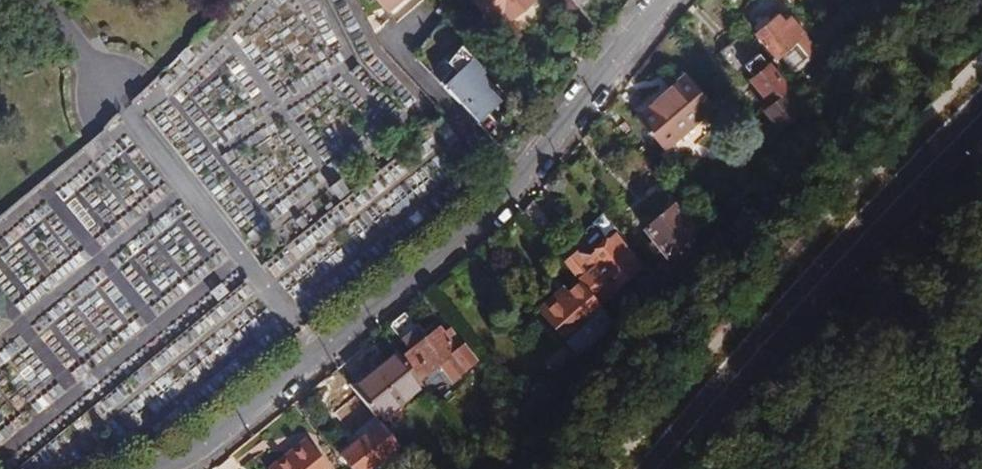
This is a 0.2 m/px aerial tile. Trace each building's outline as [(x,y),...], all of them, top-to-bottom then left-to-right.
[(389,11),(403,0),(380,0),(389,11)] [(535,0),(473,0),(490,21),(502,12),(510,21),(535,0)] [(455,27),(438,6),(407,30),(428,54),(450,37),(448,33),(455,27)] [(776,57),(804,33),(791,16),(785,21),(779,14),(770,21),(767,17),(754,27),(758,32),(756,33),(776,57)] [(805,106),(768,62),(767,63),(750,43),(736,55),(753,75),(749,78),(771,104),(763,111),(778,129),(805,106)] [(485,129),(514,103),(460,45),(432,71),(485,129)] [(637,115),(666,149),(713,107),(685,74),(637,115)] [(81,149),(92,163),(115,144),(104,129),(81,149)] [(532,201),(522,214),(540,236),(552,225),(532,201)] [(692,237),(696,232),(674,206),(644,232),(654,244),(649,248),(655,256),(661,251),(667,258),(676,250),(692,237)] [(600,218),(578,247),(591,256),(613,228),(600,218)] [(559,259),(581,283),(598,304),(641,267),(616,237),(589,260),(576,244),(559,259)] [(702,248),(692,237),(676,250),(686,261),(702,248)] [(579,356),(615,325),(598,304),(581,283),(567,294),(562,289),(539,309),(579,356)] [(390,325),(411,350),(401,359),(419,381),(441,361),(450,381),(474,359),(450,329),(444,334),(439,328),(425,339),(404,314),(390,325)] [(379,422),(423,387),(419,381),(401,359),(396,353),(352,389),(379,422)] [(441,369),(428,378),(439,395),(452,386),(441,369)] [(342,453),(354,468),(375,468),(402,447),(382,422),(342,453)] [(299,454),(312,444),(308,438),(295,449),(299,454)] [(312,444),(299,454),(295,449),(269,468),(332,468),(312,444)]
